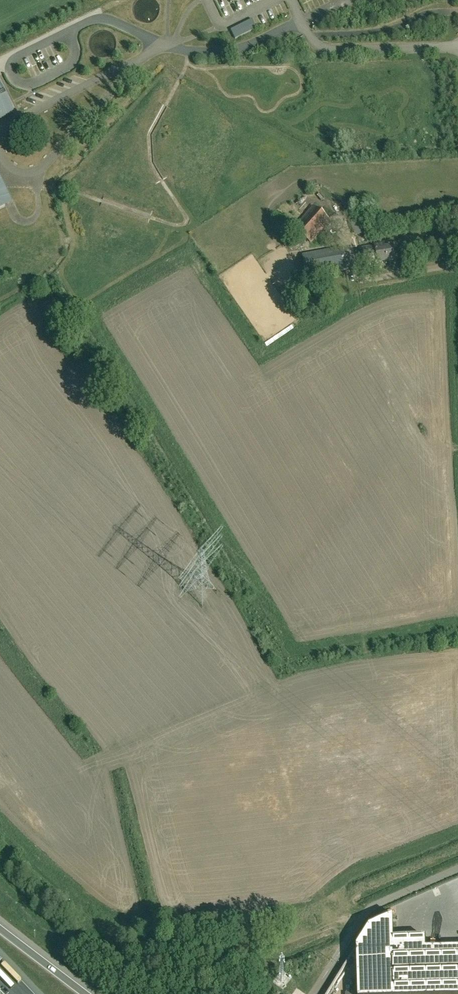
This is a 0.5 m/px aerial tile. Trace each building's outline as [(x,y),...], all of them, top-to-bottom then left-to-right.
[(252,19),(231,30),(235,39),(256,28),(252,19)] [(13,109),(0,83),(0,115),(13,109)] [(293,227),(310,242),(330,220),(313,205),(293,227)] [(364,256),(376,254),(378,262),(394,259),(392,246),(376,249),(375,246),(363,248),(364,256)] [(342,247),(302,254),(306,276),(346,268),(342,247)] [(425,948),(425,936),(393,937),(392,916),(392,915),(373,923),(368,926),(356,946),(357,993),(457,993),(457,947),(425,948)]
